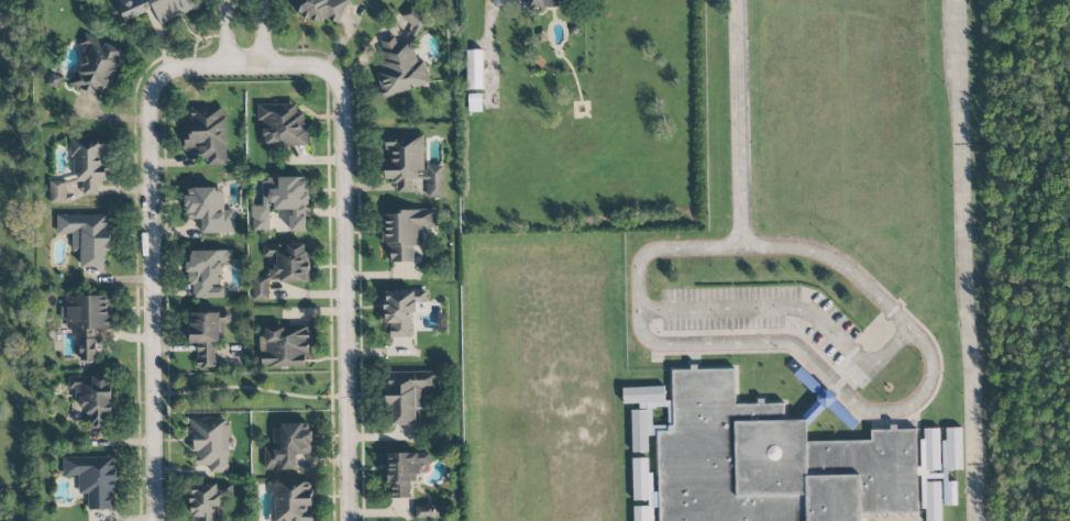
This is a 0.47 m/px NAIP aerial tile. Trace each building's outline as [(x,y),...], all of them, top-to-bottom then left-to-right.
[(195,10),(191,0),(117,0),(125,21),(154,9),(160,24),(195,10)] [(293,11),(338,27),(348,0),(297,0),(293,11)] [(558,8),(558,0),(528,0),(528,8),(558,8)] [(432,18),(415,2),(401,16),(418,32),(432,18)] [(104,98),(122,48),(83,34),(79,45),(85,47),(71,86),(104,98)] [(425,60),(417,62),(411,42),(398,45),(396,37),(373,43),(387,96),(431,84),(425,60)] [(482,50),(466,50),(467,90),(483,89),(482,50)] [(306,145),(305,112),(296,112),(296,104),(260,104),(261,145),(306,145)] [(226,166),(226,107),(187,107),(187,148),(196,148),(196,158),(206,158),(206,166),(226,166)] [(383,135),(384,151),(389,151),(390,163),(384,163),(384,181),(396,181),(396,193),(412,193),(412,179),(427,178),(426,166),(424,166),(424,134),(383,135)] [(83,195),(99,195),(98,184),(106,184),(106,172),(108,172),(108,137),(73,137),(73,182),(83,182),(83,195)] [(444,197),(443,165),(427,165),(427,198),(444,197)] [(251,231),(269,231),(269,209),(290,209),(290,231),(307,231),(307,177),(262,177),(262,205),(251,205),(251,231)] [(50,203),(66,203),(65,180),(50,181),(50,203)] [(234,234),(234,210),(224,210),(224,188),(186,188),(186,219),(202,219),(202,234),(234,234)] [(414,262),(413,246),(422,246),(422,235),(437,234),(437,210),(381,211),(382,244),(389,244),(390,262),(414,262)] [(81,267),(105,267),(106,251),(110,251),(110,213),(57,213),(57,234),(72,234),(72,252),(81,252),(81,267)] [(308,282),(308,244),(263,244),(263,257),(271,257),(271,277),(252,277),(252,300),(269,300),(269,282),(308,282)] [(223,298),(223,263),(231,263),(231,250),(191,251),(191,260),(189,260),(189,298),(223,298)] [(427,291),(386,289),(385,323),(390,324),(389,337),(411,338),(412,312),(416,312),(417,302),(426,303),(427,291)] [(113,295),(66,296),(66,306),(61,306),(61,321),(67,321),(67,329),(113,328),(113,295)] [(190,313),(190,344),(197,344),(197,368),(215,368),(215,341),(219,341),(219,326),(229,326),(229,312),(190,313)] [(308,367),(308,327),(261,327),(261,367),(308,367)] [(96,361),(97,340),(79,339),(79,360),(96,361)] [(858,513),(858,520),(658,520),(657,428),(669,428),(668,368),(731,367),(836,440),(870,440),(869,430),(913,428),(915,512),(858,513)] [(416,425),(416,408),(424,408),(424,390),(439,390),(439,372),(386,372),(386,405),(392,405),(392,425),(416,425)] [(111,375),(69,378),(69,391),(82,390),(84,429),(114,427),(111,375)] [(229,472),(228,417),(190,419),(192,465),(210,465),(210,473),(229,472)] [(297,470),(297,455),(311,455),(311,423),(281,423),(281,429),(273,430),(273,447),(264,447),(264,470),(297,470)] [(941,471),(939,428),(924,429),(924,441),(919,441),(920,480),(926,480),(925,471),(941,471)] [(385,453),(386,484),(391,484),(391,498),(412,498),(412,475),(420,474),(420,465),(430,465),(430,452),(385,453)] [(114,510),(113,457),(63,457),(63,477),(79,477),(79,494),(88,494),(88,510),(114,510)] [(271,520),(311,520),(311,482),(272,481),(271,520)] [(941,482),(923,482),(923,520),(941,520),(941,482)] [(217,505),(233,504),(232,483),(191,486),(193,520),(218,520),(217,505)] [(443,519),(443,506),(414,505),(414,519),(443,519)]
